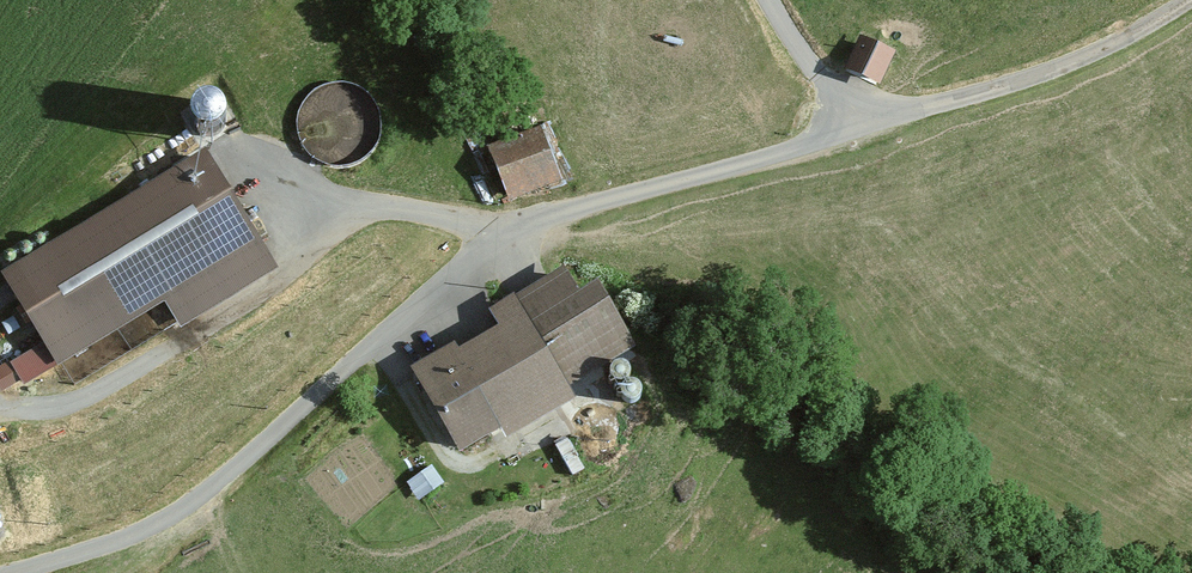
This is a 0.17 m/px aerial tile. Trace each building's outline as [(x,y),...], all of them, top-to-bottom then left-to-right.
[(895,58),(861,42),(844,77),(878,93),(895,58)] [(337,83),(323,85),(311,91),(301,100),(295,112),(292,125),(294,140),(301,153),(312,162),(326,168),(340,169),(354,165),(366,156),(374,144),(378,130),(377,116),(371,103),(362,93),(350,86),(337,83)] [(541,126),(480,153),(503,206),(565,178),(541,126)] [(0,270),(0,275),(58,377),(178,308),(191,330),(290,274),(217,146),(0,270)] [(557,265),(505,296),(563,395),(629,356),(589,288),(575,296),(557,265)] [(484,331),(413,369),(459,455),(563,395),(505,296),(474,313),(484,331)]
